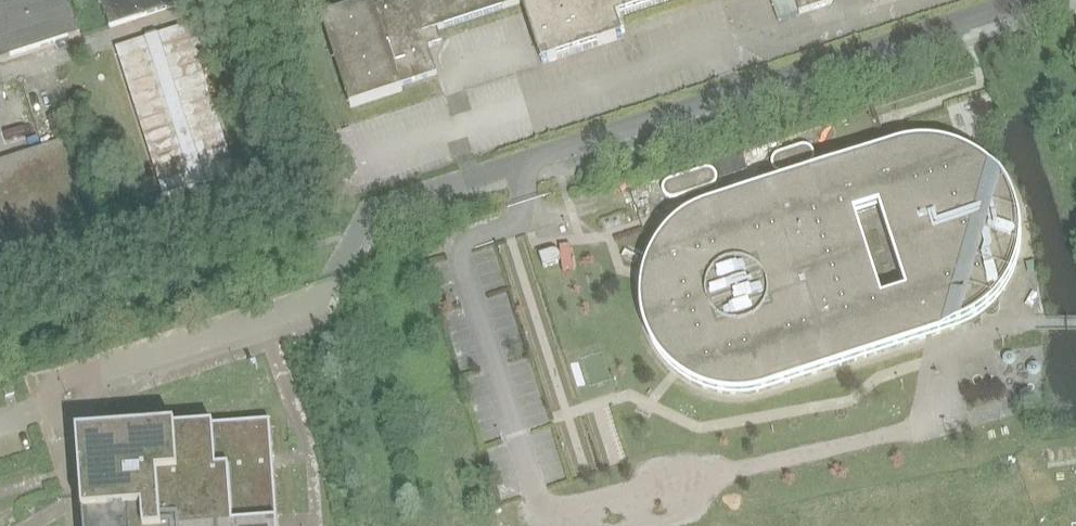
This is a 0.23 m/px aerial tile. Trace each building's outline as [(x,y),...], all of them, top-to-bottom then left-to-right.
[(80,38),(68,0),(0,0),(0,61),(1,63),(80,38)] [(108,27),(195,0),(100,0),(108,27)] [(375,9),(373,4),(321,21),(350,110),(402,93),(401,88),(437,77),(428,50),(442,46),(437,32),(522,5),(542,67),(623,40),(616,20),(679,0),(404,0),(375,9)] [(793,0),(770,0),(777,23),(798,16),(793,0)] [(799,16),(831,6),(834,0),(794,0),(799,16)] [(117,49),(165,196),(236,173),(198,55),(214,50),(204,20),(188,26),(117,49)] [(62,119),(56,116),(48,118),(52,130),(64,126),(62,119)] [(1020,244),(1020,238),(1020,233),(1019,227),(1019,222),(1017,216),(1016,211),(1014,206),(1012,201),(1010,196),(1007,191),(1004,186),(1001,182),(998,177),(994,173),(990,169),(986,166),(982,162),(978,159),(973,156),(968,153),(963,151),(958,149),(953,147),(948,146),(942,144),(937,144),(932,143),(926,143),(921,143),(915,143),(910,144),(907,144),(898,147),(707,208),(702,210),(696,212),(691,215),(687,218),(682,221),(677,224),(673,228),(669,232),(665,236),(661,240),(658,245),(655,249),(652,254),(650,259),(647,264),(646,270),(644,275),(643,281),(642,286),(641,291),(641,295),(641,300),(641,306),(642,311),(643,317),(644,323),(645,328),(647,333),(649,339),(652,344),(655,349),(658,353),(661,358),(665,363),(669,367),(673,371),(675,372),(677,374),(682,378),(687,381),(691,384),(697,386),(702,388),(707,390),(713,392),(718,393),(724,394),(729,395),(735,395),(741,395),(747,395),(752,394),(758,393),(957,328),(965,325),(966,326),(968,327),(969,328),(970,328),(972,328),(974,328),(975,328),(977,327),(978,326),(979,325),(980,324),(981,322),(981,321),(981,319),(981,318),(980,316),(984,313),(986,314),(987,315),(988,315),(990,315),(992,315),(993,315),(994,314),(996,313),(997,312),(998,310),(998,309),(998,307),(998,306),(998,304),(997,303),(996,302),(999,297),(1003,293),(1006,289),(1008,284),(1011,279),(1013,275),(1015,270),(1016,265),(1018,259),(1019,254),(1019,249),(1020,244)] [(802,148),(800,148),(777,156),(772,158),(770,163),(770,168),(773,172),(777,174),(782,174),(807,166),(808,165),(809,165),(811,163),(812,162),(812,160),(813,159),(813,157),(813,155),(812,153),(811,152),(810,150),(809,149),(807,148),(805,148),(804,148),(802,148)] [(704,170),(670,181),(668,182),(667,183),(666,184),(665,186),(664,187),(663,189),(663,191),(664,192),(664,194),(665,196),(666,197),(667,198),(669,199),(670,199),(672,200),(674,200),(676,199),(710,188),(711,187),(713,186),(714,185),(715,183),(715,182),(716,180),(716,178),(715,177),(715,175),(714,174),(712,172),(711,171),(709,171),(708,170),(706,170),(704,170)] [(552,252),(539,256),(543,268),(556,264),(556,263),(557,263),(558,263),(558,262),(559,262),(559,261),(560,260),(560,259),(560,258),(560,257),(560,256),(560,255),(559,255),(559,254),(558,254),(558,253),(557,253),(557,252),(556,252),(555,252),(554,252),(553,252),(552,252)] [(77,437),(83,525),(277,525),(270,423),(77,437)]
